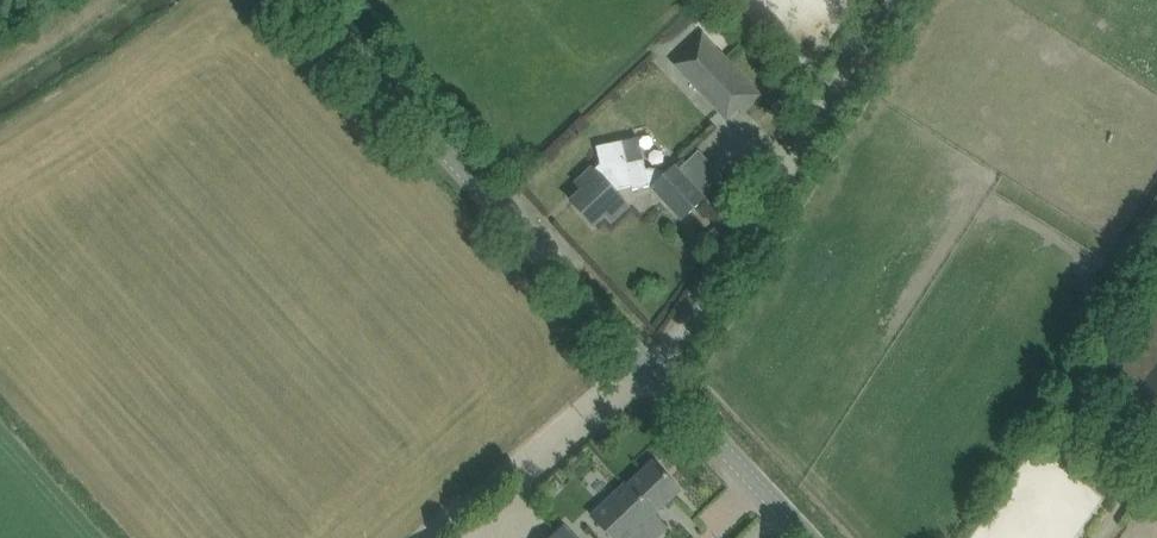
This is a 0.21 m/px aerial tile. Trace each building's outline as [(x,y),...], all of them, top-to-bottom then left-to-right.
[(687,55),(676,64),(720,111),(731,102),(740,112),(760,95),(703,34),(684,52),(687,55)] [(600,163),(592,169),(580,181),(587,188),(572,202),(593,225),(621,199),(614,193),(617,190),(632,187),(632,190),(649,187),(654,189),(682,218),(703,198),(672,165),(666,170),(649,168),(647,169),(644,158),(627,162),(621,140),(597,146),(600,163)] [(1114,386),(1156,418),(1156,328),(1114,386)] [(666,528),(655,517),(656,516),(654,514),(679,491),(653,463),(628,487),(626,484),(608,501),(592,516),(612,537),(656,537),(666,528)] [(545,507),(535,516),(549,531),(559,521),(545,507)] [(564,526),(551,537),(576,537),(564,526)]
